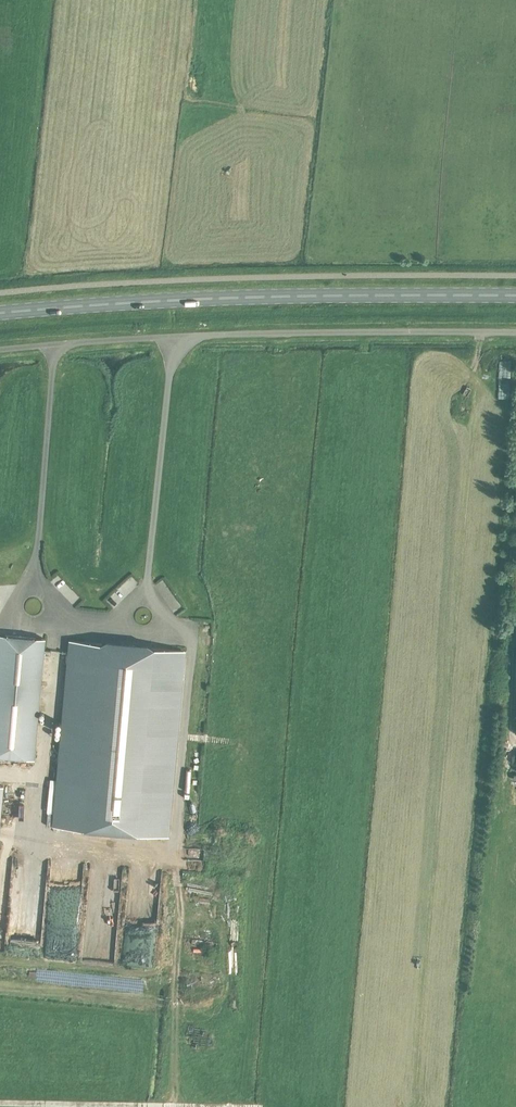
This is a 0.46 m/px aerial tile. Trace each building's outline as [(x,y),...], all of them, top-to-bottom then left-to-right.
[(34,759),(45,639),(0,635),(0,756),(34,759)] [(51,826),(169,836),(186,650),(68,640),(51,826)]
